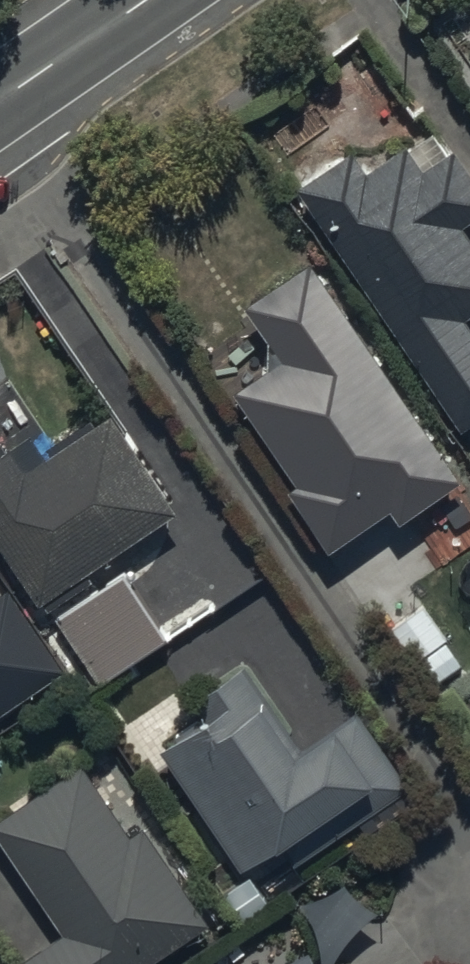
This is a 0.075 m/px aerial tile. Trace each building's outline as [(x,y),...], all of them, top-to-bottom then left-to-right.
[(296,192),(415,370),(406,375),(446,435),(457,427),(461,433),(469,427),(469,329),(467,324),(469,322),(469,178),(454,153),(423,174),(408,152),(369,178),(352,153),(296,192)] [(397,528),(460,485),(312,266),(247,311),(283,363),(232,397),(336,550),(388,514),(397,528)] [(87,577),(178,517),(110,415),(27,471),(15,452),(10,455),(2,442),(0,443),(0,557),(36,612),(42,608),(47,614),(92,584),(87,577)] [(121,577),(54,622),(99,688),(166,643),(121,577)] [(66,676),(12,591),(0,598),(0,722),(66,676)] [(206,726),(161,756),(241,874),(277,850),(281,857),(387,784),(347,725),(297,759),(273,724),(279,720),(245,670),(192,707),(206,726)] [(208,928),(143,829),(128,838),(81,767),(0,820),(0,842),(64,939),(26,963),(153,963),(208,928)]
